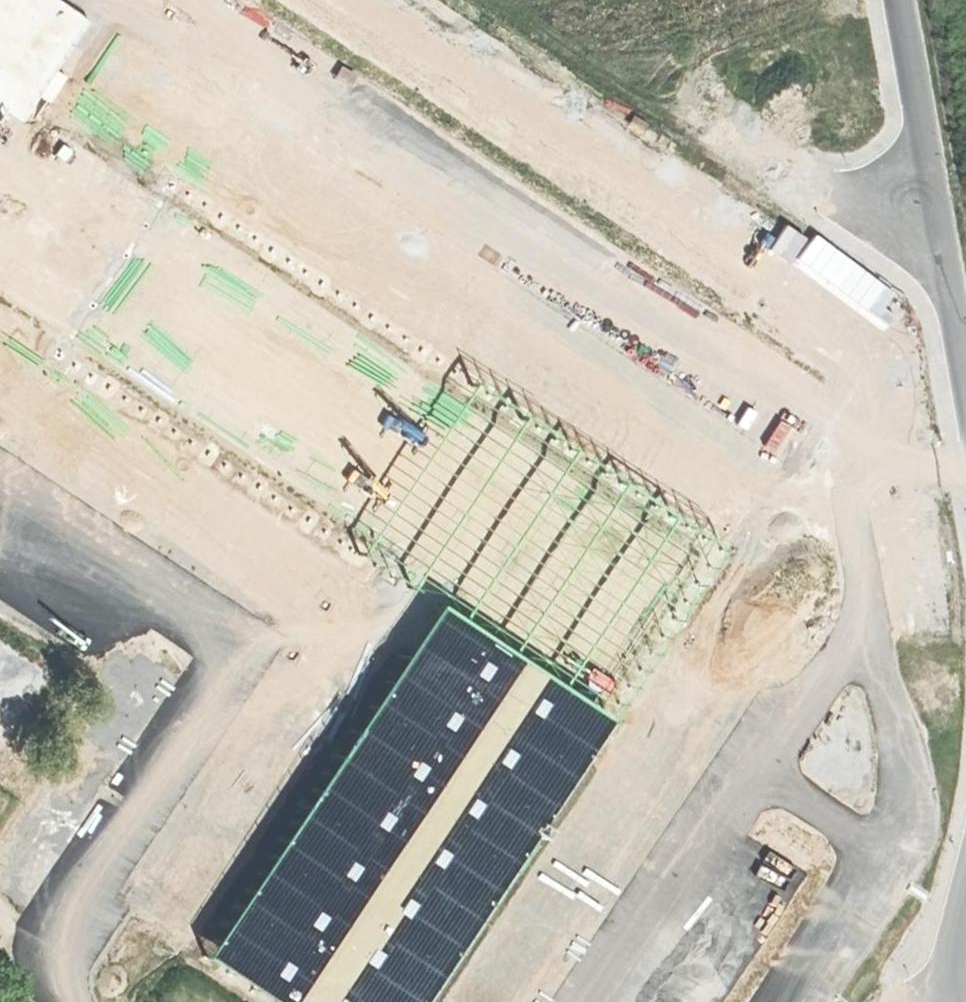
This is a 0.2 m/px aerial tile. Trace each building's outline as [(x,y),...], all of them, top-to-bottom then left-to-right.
[(93,17),(68,0),(0,0),(0,113),(3,109),(24,123),(38,101),(93,17)] [(441,602),(611,715),(720,553),(38,101),(24,123),(3,109),(0,113),(0,310),(441,602)] [(207,956),(277,1001),(422,1001),(611,715),(441,602),(207,956)] [(42,827),(41,829),(57,839),(58,838),(42,827)]
